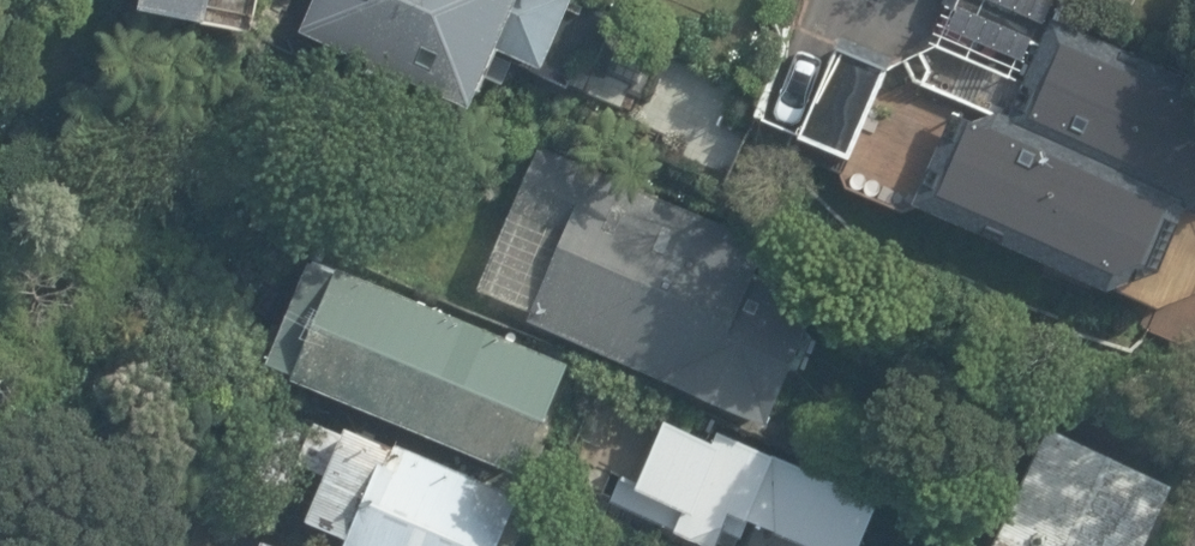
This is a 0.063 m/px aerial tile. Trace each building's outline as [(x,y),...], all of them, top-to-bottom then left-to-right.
[(140,6),(203,20),(208,0),(142,0),(140,6)] [(298,30),(370,61),(365,71),(400,85),(404,77),(470,106),(496,48),(542,68),(572,0),(312,0),(298,30)] [(1050,16),(1009,110),(1012,125),(1180,194),(1183,206),(1194,210),(1194,79),(1050,16)] [(797,137),(836,46),(795,29),(758,120),(797,137)] [(887,68),(836,46),(797,137),(847,158),(887,68)] [(1183,206),(1180,194),(1012,125),(1009,110),(967,117),(949,109),(909,201),(1104,289),(1159,267),(1183,206)] [(847,267),(542,144),(514,212),(563,232),(524,327),(781,430),(847,267)] [(568,361),(309,255),(266,359),(286,367),(283,376),(520,472),(568,361)] [(633,405),(593,503),(698,545),(808,545),(832,487),(633,405)] [(344,424),(304,515),(352,534),(347,545),(496,545),(519,491),(395,440),(392,445),(344,424)] [(1048,425),(990,545),(1140,545),(1169,482),(1048,425)] [(262,538),(259,545),(282,545),(262,538)]
